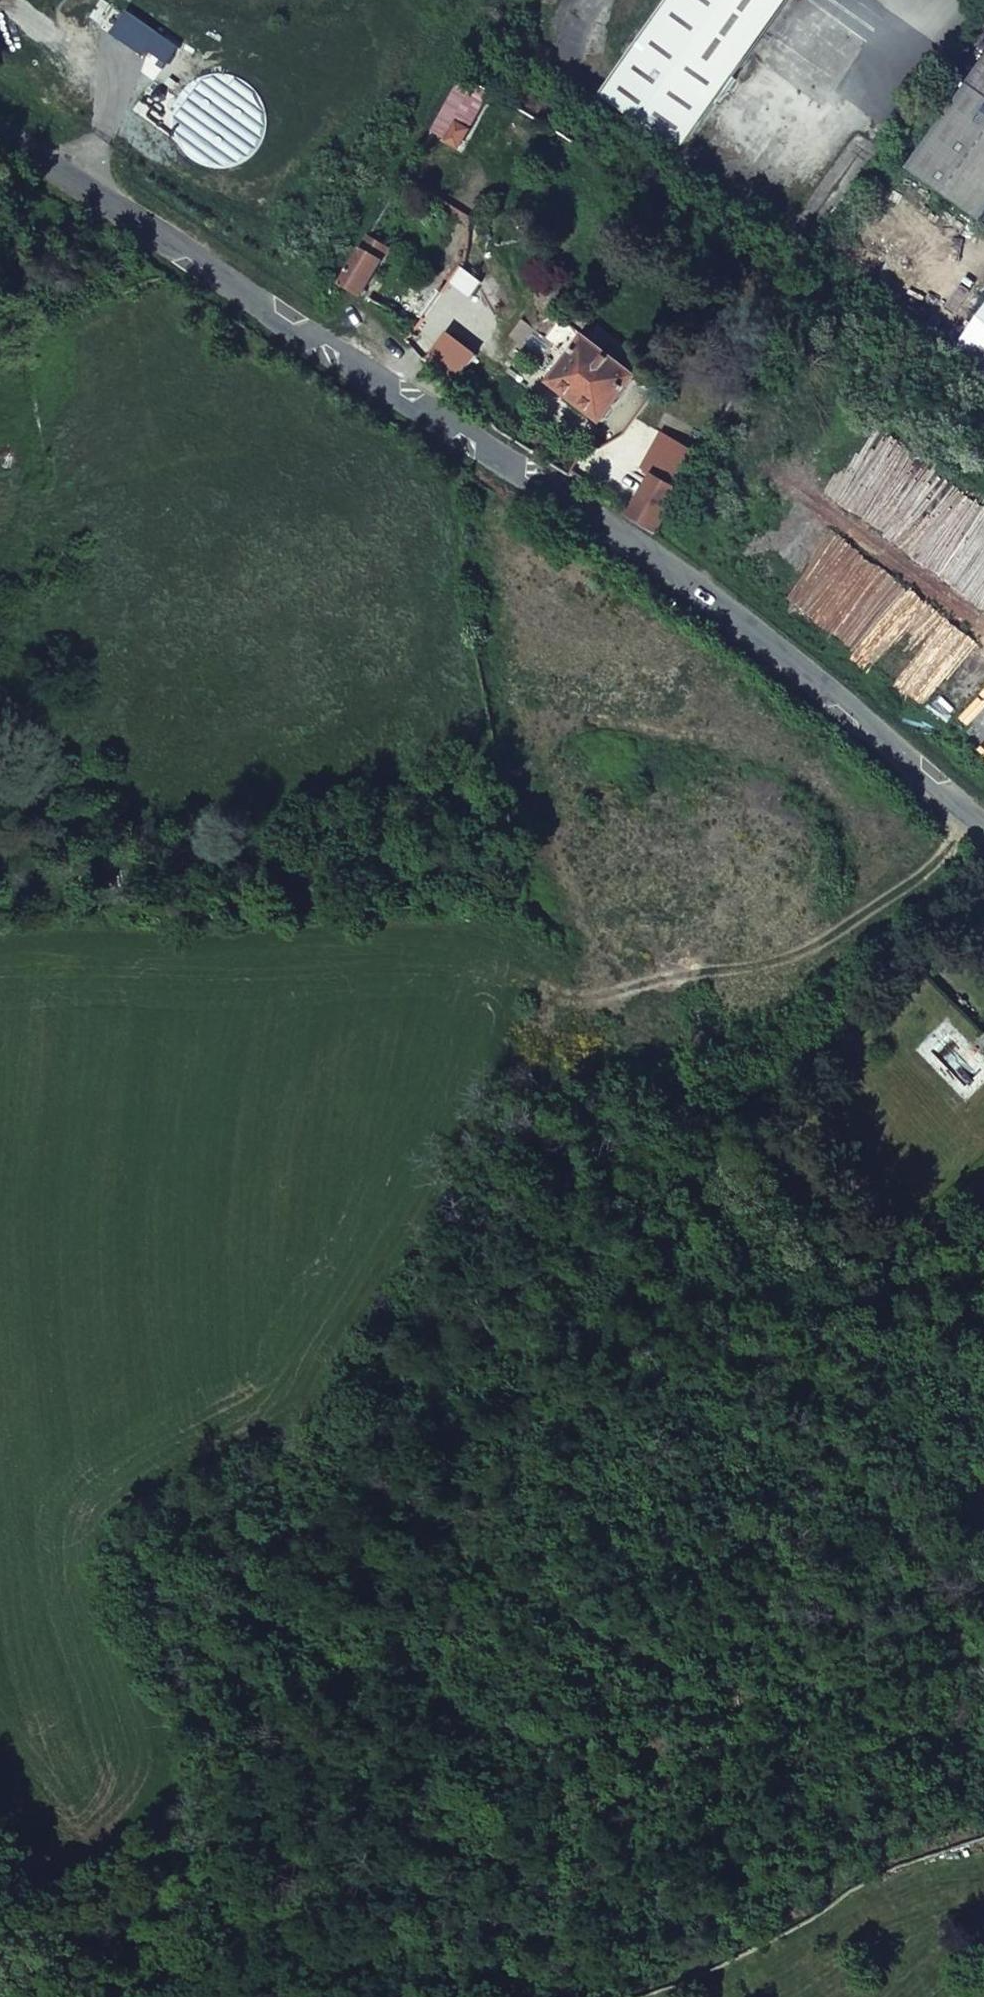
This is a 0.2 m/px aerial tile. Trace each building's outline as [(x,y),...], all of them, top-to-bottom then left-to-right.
[(792,0),(670,0),(603,94),(684,152),(792,0)] [(973,84),(912,170),(983,220),(983,67),(973,84)] [(454,92),(441,115),(453,123),(478,83),(465,75),(454,92)] [(363,246),(341,283),(363,296),(387,260),(363,246)] [(636,377),(588,340),(554,383),(603,420),(636,377)] [(655,475),(631,516),(657,532),(681,491),(655,475)] [(911,1050),(961,1101),(983,1078),(983,1062),(941,1018),(911,1050)]
